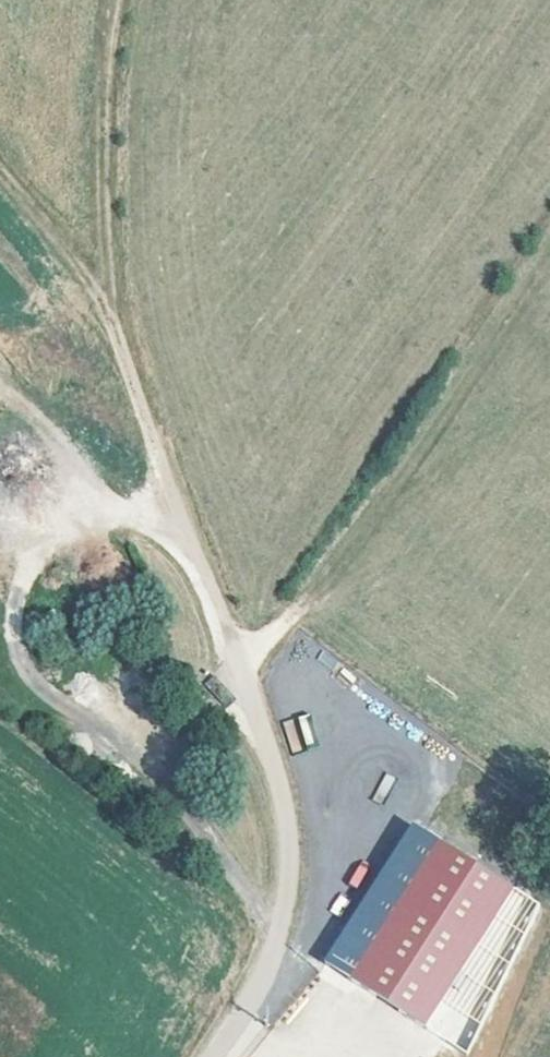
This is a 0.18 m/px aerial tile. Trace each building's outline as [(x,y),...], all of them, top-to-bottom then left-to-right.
[(290,751),(314,745),(307,714),(282,720),(290,751)] [(440,844),(348,981),(421,1029),(513,893),(440,844)]
